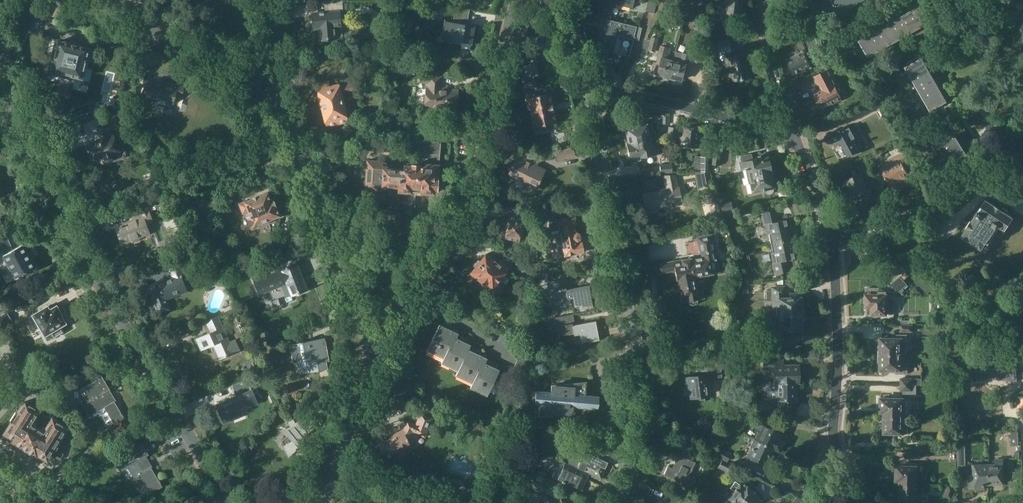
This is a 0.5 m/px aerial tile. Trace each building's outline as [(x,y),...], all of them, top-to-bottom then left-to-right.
[(324,1),(325,12),(311,13),(312,14),(313,14),(314,26),(312,26),(313,27),(320,27),(321,40),(322,40),(322,39),(334,38),(334,39),(335,39),(334,26),(341,25),(341,24),(339,24),(338,12),(343,12),(342,0),(335,0),(324,1)] [(610,20),(614,4),(632,9),(635,0),(600,0),(596,17),(602,18),(610,21),(610,20)] [(646,12),(654,14),(658,1),(654,0),(649,0),(646,12)] [(724,14),(741,15),(743,0),(725,0),(724,14)] [(861,0),(833,0),(837,7),(836,7),(840,13),(862,1),(861,0)] [(932,20),(921,0),(919,0),(899,11),(911,32),(932,20)] [(445,21),(443,29),(445,30),(444,41),(448,41),(448,43),(450,43),(451,42),(460,43),(461,44),(462,42),(471,43),(474,26),(467,24),(462,24),(463,20),(468,20),(469,9),(465,8),(456,7),(454,18),(453,22),(445,21)] [(911,32),(899,11),(889,17),(892,23),(882,29),(891,44),(911,32)] [(610,21),(602,18),(600,24),(603,25),(598,48),(612,52),(616,35),(639,40),(642,28),(610,20),(610,21)] [(891,44),(882,29),(879,23),(868,29),(871,35),(861,41),(866,50),(869,56),(891,44)] [(651,40),(648,49),(655,51),(658,39),(651,37),(651,40)] [(646,39),(641,47),(648,49),(651,40),(646,39)] [(714,51),(718,51),(719,54),(732,51),(730,39),(713,42),(714,51)] [(807,43),(813,57),(820,53),(814,40),(807,43)] [(62,41),(59,41),(51,73),(72,78),(72,76),(82,78),(86,59),(90,60),(93,58),(94,52),(93,50),(89,49),(89,48),(86,47),(85,47),(84,46),(83,46),(82,46),(79,45),(78,48),(69,45),(69,43),(66,42),(64,41),(63,41),(62,41)] [(792,58),(787,60),(795,77),(804,73),(803,71),(811,67),(808,59),(810,58),(808,54),(806,55),(805,52),(807,51),(803,42),(795,46),(797,51),(790,54),(792,58)] [(669,78),(673,61),(667,59),(670,48),(661,46),(657,63),(654,62),(651,72),(662,75),(661,76),(669,78)] [(697,49),(694,62),(700,63),(704,51),(703,51),(704,48),(698,47),(698,49),(697,49)] [(679,62),(673,61),(669,78),(676,80),(676,79),(681,80),(684,68),(683,68),(684,64),(688,65),(691,54),(682,52),(679,62)] [(745,55),(729,58),(733,82),(750,79),(745,55)] [(913,78),(907,81),(913,92),(934,80),(922,59),(916,62),(907,68),(913,78)] [(521,67),(522,72),(523,78),(525,89),(536,87),(534,76),(538,75),(535,63),(521,67)] [(814,96),(821,109),(841,99),(834,85),(837,83),(830,69),(813,77),(817,86),(818,86),(819,88),(812,92),(815,96),(814,96)] [(418,76),(418,77),(419,77),(426,77),(426,83),(429,83),(428,89),(427,89),(425,109),(456,111),(457,104),(458,103),(458,98),(457,97),(458,90),(444,90),(444,91),(440,91),(441,76),(440,76),(440,77),(418,76)] [(328,80),(316,83),(318,89),(319,93),(318,94),(319,98),(320,99),(324,112),(323,113),(323,116),(325,117),(327,126),(347,121),(341,95),(359,91),(357,81),(339,85),(338,84),(330,87),(328,80)] [(934,80),(913,92),(919,103),(925,99),(931,110),(940,105),(946,101),(934,80)] [(142,95),(170,102),(172,93),(182,96),(184,87),(162,82),(162,85),(146,81),(142,95)] [(134,100),(136,94),(125,91),(125,98),(134,100)] [(555,111),(552,92),(538,95),(537,92),(526,95),(527,97),(525,98),(528,110),(529,109),(534,127),(556,122),(555,120),(557,117),(556,114),(554,112),(554,111),(555,111)] [(878,101),(864,108),(867,113),(881,106),(878,101)] [(70,110),(74,118),(92,111),(89,102),(70,110)] [(997,104),(995,110),(1006,114),(1009,107),(997,104)] [(96,141),(97,142),(88,146),(93,160),(100,157),(103,162),(113,158),(112,156),(120,152),(113,136),(110,130),(120,126),(117,119),(99,126),(102,133),(104,132),(107,138),(104,140),(103,138),(96,141)] [(626,144),(650,139),(652,139),(651,132),(648,132),(646,122),(634,124),(634,123),(633,123),(633,122),(632,122),(632,121),(631,121),(630,121),(629,121),(628,121),(627,122),(626,123),(626,124),(626,125),(627,128),(626,128),(628,138),(625,138),(626,144)] [(853,131),(850,125),(829,136),(835,146),(841,143),(848,157),(862,149),(859,142),(861,141),(854,130),(853,131)] [(668,138),(675,140),(677,128),(670,127),(668,138)] [(681,137),(681,146),(701,147),(702,135),(697,135),(697,129),(688,128),(688,131),(683,131),(683,137),(681,137)] [(940,144),(938,142),(932,146),(940,159),(946,155),(952,165),(965,157),(959,147),(961,146),(954,135),(946,140),(940,144)] [(432,193),(434,193),(434,189),(438,189),(438,186),(439,186),(439,183),(438,183),(440,164),(435,164),(435,154),(440,154),(441,141),(411,139),(410,152),(420,153),(420,155),(416,154),(415,159),(420,160),(419,165),(412,165),(410,163),(407,163),(405,164),(404,170),(387,168),(388,164),(385,161),(367,160),(366,180),(364,182),(364,186),(365,188),(365,190),(383,191),(383,190),(401,191),(403,193),(406,193),(409,191),(411,192),(411,188),(422,188),(422,192),(424,192),(426,194),(429,194),(432,193)] [(629,158),(630,162),(641,160),(640,158),(657,154),(656,146),(651,147),(650,139),(626,144),(626,145),(627,145),(628,151),(627,152),(626,152),(626,153),(625,154),(625,155),(626,156),(626,157),(627,158),(628,158),(629,158)] [(903,163),(910,159),(903,145),(897,148),(900,153),(892,157),(893,159),(886,162),(888,165),(881,169),(883,174),(890,187),(910,177),(903,163)] [(556,151),(557,157),(558,159),(575,156),(573,147),(556,151)] [(511,168),(509,174),(536,187),(539,181),(540,182),(541,179),(540,178),(545,170),(537,166),(539,161),(533,158),(534,156),(526,152),(524,157),(518,154),(513,165),(512,164),(510,168),(511,168)] [(713,154),(712,165),(719,165),(720,155),(713,154)] [(744,178),(773,172),(773,170),(771,170),(770,164),(772,163),(773,162),(773,160),(772,158),(771,158),(770,157),(764,159),(763,154),(757,156),(758,158),(752,159),(751,154),(741,157),(742,161),(741,162),(743,170),(745,177),(744,177),(744,178)] [(709,171),(709,164),(709,157),(701,157),(701,171),(709,171)] [(672,163),(660,164),(660,172),(672,170),(672,163)] [(708,172),(700,172),(704,187),(712,185),(708,172)] [(773,190),(773,188),(773,187),(771,177),(775,177),(774,176),(773,172),(744,178),(745,182),(746,185),(750,184),(752,192),(764,189),(765,191),(765,192),(766,193),(767,193),(768,194),(769,194),(770,194),(771,193),(772,193),(773,192),(773,191),(773,190)] [(861,174),(847,180),(854,195),(863,191),(867,199),(874,196),(870,188),(867,189),(861,174)] [(666,176),(664,177),(667,189),(656,191),(657,193),(654,193),(654,192),(643,194),(647,213),(657,211),(656,206),(659,205),(659,207),(681,203),(678,187),(677,187),(675,176),(666,176)] [(270,220),(280,215),(274,199),(271,201),(268,192),(239,204),(243,214),(246,213),(252,229),(259,226),(261,223),(270,220)] [(138,237),(149,232),(145,223),(152,220),(149,212),(147,213),(146,208),(154,204),(150,193),(136,198),(140,210),(141,209),(143,215),(132,219),(133,221),(116,228),(118,232),(117,232),(120,239),(122,243),(131,239),(132,241),(138,238),(138,237)] [(1011,219),(1011,218),(1012,217),(1007,214),(1009,211),(1003,208),(1001,210),(997,207),(987,200),(979,211),(979,210),(976,215),(972,221),(970,220),(966,227),(968,228),(963,236),(982,248),(989,236),(990,237),(998,224),(1005,228),(1005,227),(1006,227),(1007,226),(1008,224),(1009,223),(1010,222),(1011,220),(1011,219)] [(732,203),(721,205),(722,212),(733,210),(732,203)] [(792,230),(789,219),(778,221),(775,209),(760,213),(762,224),(765,224),(766,226),(764,227),(766,234),(768,234),(770,244),(792,239),(790,231),(792,230)] [(509,216),(505,239),(518,241),(519,234),(522,234),(523,226),(521,225),(522,218),(522,214),(510,212),(509,216)] [(536,241),(555,237),(576,233),(574,225),(576,224),(576,223),(579,222),(578,216),(575,217),(574,216),(558,220),(559,225),(557,226),(557,229),(560,229),(560,232),(550,235),(549,228),(538,230),(540,237),(535,238),(536,241)] [(713,225),(714,233),(724,231),(722,224),(713,225)] [(577,233),(576,233),(555,237),(559,257),(583,251),(581,242),(580,242),(579,234),(577,233)] [(698,300),(698,299),(704,298),(702,290),(696,291),(693,276),(718,272),(711,235),(698,238),(701,252),(697,253),(698,256),(689,258),(689,259),(658,265),(659,272),(675,269),(676,277),(676,280),(678,279),(682,302),(689,301),(690,301),(690,302),(691,303),(691,304),(692,304),(693,304),(694,304),(695,304),(696,304),(697,303),(698,302),(698,301),(698,300)] [(4,254),(16,278),(36,268),(24,244),(15,249),(13,245),(14,245),(10,236),(0,241),(0,251),(2,250),(5,254),(4,254)] [(775,275),(787,272),(784,261),(798,258),(795,246),(793,246),(792,239),(770,244),(772,252),(770,253),(773,262),(772,263),(775,275)] [(470,273),(486,286),(488,284),(492,288),(509,268),(501,261),(498,264),(487,254),(480,261),(478,260),(474,265),(475,267),(470,273)] [(187,291),(181,276),(184,275),(178,260),(167,263),(172,277),(148,286),(153,301),(154,301),(156,307),(166,303),(165,299),(187,291)] [(514,267),(534,276),(537,269),(516,260),(514,267)] [(282,270),(263,278),(263,276),(254,279),(260,294),(268,291),(267,288),(286,281),(292,296),(308,290),(308,289),(307,289),(297,264),(297,263),(285,268),(286,270),(282,271),(282,270)] [(905,272),(900,277),(903,280),(909,276),(905,272)] [(900,277),(890,285),(897,293),(907,285),(903,280),(900,277)] [(577,306),(593,303),(589,285),(573,288),(566,289),(565,279),(548,282),(552,301),(567,298),(568,300),(575,299),(577,306)] [(776,307),(776,316),(805,314),(804,313),(803,304),(801,305),(801,297),(781,298),(780,294),(784,294),(784,287),(771,287),(771,291),(766,291),(766,301),(771,301),(771,307),(776,307)] [(879,288),(866,288),(866,297),(865,297),(865,304),(866,304),(866,307),(868,307),(868,314),(890,315),(890,314),(894,315),(894,303),(887,303),(887,291),(879,291),(879,288)] [(47,306),(33,315),(33,316),(28,319),(32,325),(35,323),(38,328),(40,327),(45,335),(51,332),(54,337),(63,332),(60,326),(65,323),(61,315),(62,314),(57,305),(49,310),(47,306)] [(0,313),(0,323),(3,328),(14,322),(6,309),(0,313)] [(805,314),(776,316),(772,316),(773,343),(787,342),(786,335),(782,335),(782,331),(802,330),(802,323),(804,323),(804,314),(805,314)] [(573,325),(571,315),(555,317),(559,336),(574,334),(574,335),(582,334),(584,342),(599,339),(596,320),(580,323),(580,324),(573,325)] [(215,330),(196,338),(201,350),(215,344),(218,349),(216,350),(220,359),(226,356),(226,357),(229,356),(228,355),(232,353),(240,349),(236,339),(230,342),(218,316),(206,321),(209,328),(214,326),(215,330)] [(439,324),(428,348),(426,351),(443,359),(441,363),(458,371),(455,376),(472,384),(470,388),(487,397),(500,369),(485,362),(488,358),(469,349),(471,344),(456,337),(458,333),(439,324)] [(914,325),(909,325),(900,324),(900,332),(913,333),(914,325)] [(878,355),(903,355),(907,355),(907,335),(895,335),(895,337),(893,337),(893,338),(881,338),(881,345),(880,345),(880,346),(878,346),(878,355)] [(301,342),(292,344),(296,363),(309,360),(312,372),(328,369),(326,362),(329,361),(326,345),(327,345),(326,340),(325,340),(325,338),(304,342),(303,341),(301,341),(301,342)] [(523,343),(520,348),(521,349),(532,354),(534,349),(523,343)] [(518,354),(519,355),(530,360),(532,354),(521,349),(518,354)] [(516,360),(517,360),(528,366),(530,360),(519,355),(516,360)] [(736,355),(713,358),(714,365),(701,367),(702,375),(686,377),(687,388),(688,388),(689,395),(691,395),(691,397),(700,396),(701,400),(709,399),(707,378),(721,377),(720,369),(734,367),(736,355)] [(881,370),(895,370),(895,373),(906,374),(906,363),(903,363),(903,355),(878,355),(878,362),(879,362),(879,364),(881,364),(881,370)] [(796,381),(796,383),(798,383),(798,372),(802,372),(802,365),(783,365),(783,357),(765,358),(765,365),(769,365),(769,370),(775,370),(775,381),(796,381)] [(515,365),(516,366),(527,372),(528,366),(517,360),(515,365)] [(971,361),(966,377),(1018,381),(1016,365),(971,361)] [(513,371),(514,372),(525,377),(527,372),(516,366),(513,371)] [(261,383),(265,381),(262,372),(257,374),(261,383)] [(523,384),(525,377),(514,372),(511,378),(523,384)] [(62,374),(51,381),(57,390),(67,383),(62,374)] [(102,376),(80,390),(86,400),(81,402),(89,416),(104,408),(114,424),(124,418),(114,401),(116,400),(111,393),(110,394),(108,390),(110,389),(102,376)] [(247,379),(229,386),(233,385),(236,392),(235,392),(237,396),(217,404),(224,422),(239,416),(235,407),(246,403),(247,407),(257,403),(247,379)] [(796,381),(775,381),(775,399),(787,399),(788,403),(796,403),(796,398),(797,398),(797,392),(796,392),(796,383),(796,381)] [(596,409),(596,408),(596,407),(593,407),(594,396),(597,396),(597,395),(584,394),(585,382),(574,383),(573,387),(563,387),(563,385),(552,386),(552,391),(538,390),(538,392),(540,392),(539,403),(537,403),(537,404),(540,404),(539,416),(550,415),(551,411),(561,412),(561,414),(572,413),(572,407),(596,409)] [(916,385),(913,385),(900,385),(900,391),(902,391),(902,397),(916,397),(916,385)] [(507,394),(508,394),(519,400),(521,394),(510,388),(507,394)] [(517,406),(519,400),(508,394),(505,399),(517,406)] [(885,417),(904,417),(904,398),(901,398),(899,397),(896,397),(895,398),(881,398),(881,400),(879,400),(879,407),(881,407),(881,413),(883,413),(883,415),(885,415),(885,417)] [(40,411),(25,401),(18,412),(16,412),(10,420),(12,423),(8,429),(5,433),(15,439),(13,441),(14,442),(16,445),(20,448),(23,448),(27,450),(28,452),(32,455),(35,455),(37,456),(38,454),(47,460),(50,454),(60,460),(64,453),(62,453),(69,443),(61,438),(67,428),(53,419),(51,422),(38,414),(40,411)] [(762,410),(765,411),(771,412),(776,413),(778,404),(764,401),(762,410)] [(771,412),(765,411),(763,414),(760,412),(760,414),(757,412),(754,417),(757,419),(754,424),(758,426),(755,431),(758,432),(755,439),(774,449),(779,451),(783,442),(783,441),(785,436),(767,427),(772,418),(768,417),(771,412)] [(396,437),(379,444),(384,457),(388,455),(388,456),(390,455),(390,454),(409,445),(411,444),(413,442),(415,440),(417,438),(418,436),(420,434),(425,437),(433,418),(431,417),(424,415),(421,413),(416,425),(407,421),(404,429),(403,430),(402,431),(397,433),(397,434),(396,434),(396,435),(396,437)] [(315,423),(312,417),(286,430),(284,431),(290,438),(283,444),(289,457),(296,450),(299,453),(299,454),(308,451),(302,437),(317,425),(315,423)] [(904,417),(885,417),(885,418),(883,418),(883,425),(884,425),(884,433),(904,433),(904,417)] [(136,432),(127,436),(131,442),(139,437),(136,432)] [(774,449),(755,439),(746,457),(756,461),(756,459),(767,464),(767,463),(768,463),(771,458),(770,457),(774,449)] [(142,443),(115,459),(122,471),(128,467),(135,479),(139,476),(143,484),(144,483),(150,493),(149,493),(150,495),(163,487),(151,468),(150,468),(148,464),(148,463),(145,457),(149,455),(142,443)] [(601,478),(608,462),(592,455),(595,449),(585,445),(583,451),(584,451),(577,467),(589,473),(601,478)] [(721,448),(717,454),(728,459),(731,453),(721,448)] [(480,453),(484,459),(489,456),(485,449),(480,453)] [(689,476),(695,462),(678,454),(672,468),(668,466),(664,474),(687,484),(692,487),(696,479),(689,476)] [(989,464),(989,484),(1003,484),(1004,484),(1003,459),(995,459),(995,464),(989,464)] [(553,477),(558,479),(562,481),(562,482),(564,483),(565,482),(582,489),(589,473),(577,467),(577,468),(560,461),(553,477)] [(731,465),(723,461),(721,466),(729,470),(731,465)] [(924,474),(918,474),(918,464),(907,464),(907,466),(896,466),(896,468),(895,468),(895,475),(896,475),(896,481),(899,481),(899,484),(900,484),(900,485),(918,485),(918,483),(924,483),(924,474)] [(969,488),(975,488),(975,489),(984,489),(984,485),(985,485),(985,484),(989,484),(989,464),(972,465),(972,475),(973,475),(969,476),(969,488)] [(532,471),(529,477),(535,480),(538,474),(532,471)] [(524,483),(532,487),(531,488),(542,493),(545,486),(535,481),(535,480),(529,477),(527,476),(524,483)] [(728,499),(733,502),(737,502),(738,502),(755,502),(759,499),(757,498),(759,496),(745,485),(743,487),(735,481),(730,488),(734,491),(728,499)] [(692,487),(687,484),(683,494),(688,496),(692,487)] [(900,485),(900,487),(899,487),(899,494),(900,494),(900,502),(922,502),(922,498),(918,498),(918,485),(900,485)] [(945,496),(951,498),(955,488),(949,485),(945,496)] [(667,494),(664,500),(652,494),(650,493),(650,494),(647,492),(643,502),(646,502),(673,502),(675,498),(667,494)]
